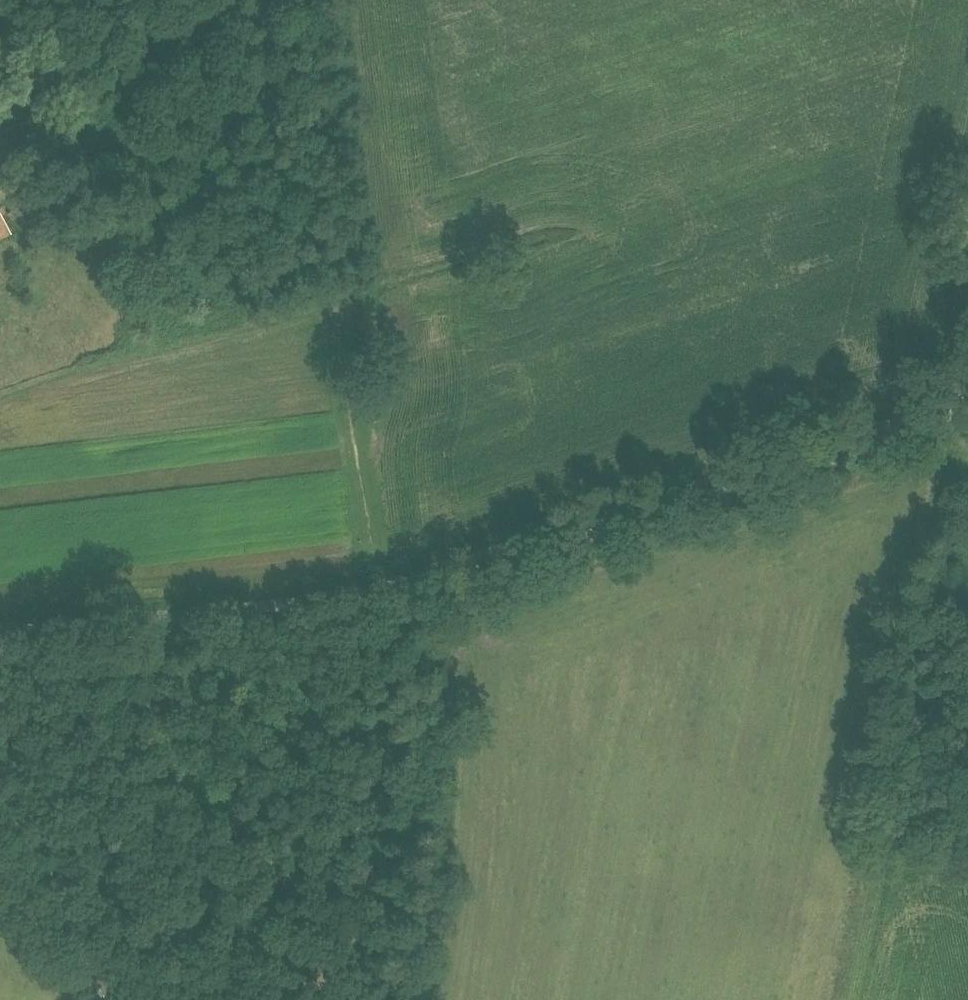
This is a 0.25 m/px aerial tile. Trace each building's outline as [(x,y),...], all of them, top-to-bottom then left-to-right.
[(12,229),(0,211),(0,236),(12,229)]
